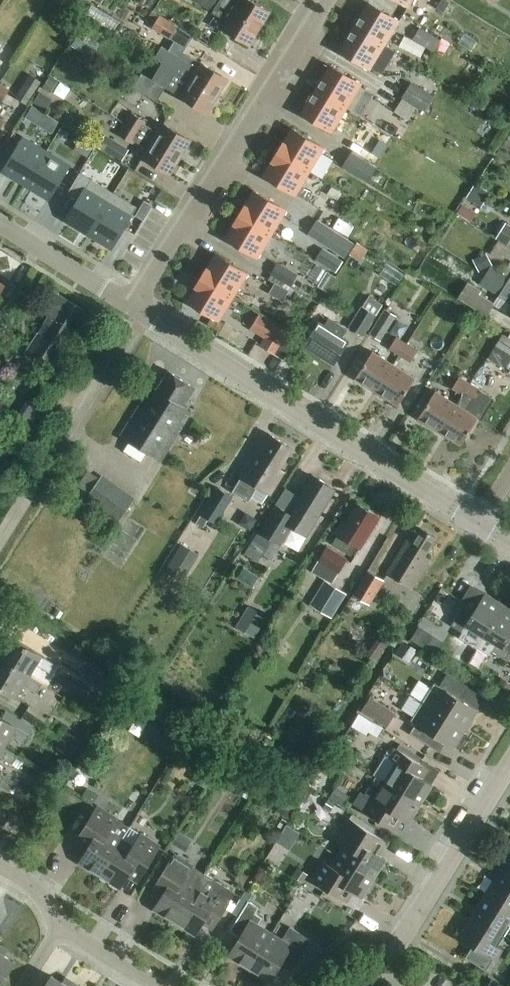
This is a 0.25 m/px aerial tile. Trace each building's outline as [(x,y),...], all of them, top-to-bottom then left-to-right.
[(260,29),(212,0),(195,0),(213,11),(212,13),(227,22),(222,29),(249,46),(260,29)] [(260,29),(270,12),(250,0),(240,0),(238,3),(233,0),(212,0),(260,29)] [(414,0),(395,0),(409,8),(414,0)] [(436,9),(443,13),(450,2),(446,0),(442,0),(436,9)] [(354,28),(385,47),(399,24),(368,4),(354,28)] [(185,49),(193,36),(160,15),(151,28),(185,49)] [(370,71),(385,47),(354,28),(339,52),(370,71)] [(434,51),(441,40),(420,28),(413,39),(434,51)] [(78,36),(71,47),(81,53),(87,42),(78,36)] [(191,80),(218,97),(229,80),(201,63),(198,69),(169,51),(162,63),(178,72),(191,80)] [(208,114),(218,97),(191,80),(178,72),(162,63),(152,80),(208,114)] [(315,91),(347,110),(361,87),(330,67),(315,91)] [(28,105),(42,82),(30,75),(16,98),(28,105)] [(49,77),(42,88),(50,93),(57,82),(49,77)] [(426,113),(435,98),(412,84),(402,99),(426,113)] [(8,91),(0,86),(0,103),(8,91)] [(332,134),(347,110),(315,91),(301,114),(332,134)] [(39,93),(33,103),(42,109),(48,99),(39,93)] [(124,125),(180,159),(191,142),(163,125),(158,134),(144,126),(146,123),(131,114),(124,125)] [(170,176),(180,159),(124,125),(118,135),(132,144),(134,142),(148,150),(142,159),(170,176)] [(277,153),(310,173),(324,149),(292,129),(277,153)] [(70,135),(62,130),(57,138),(66,143),(70,135)] [(122,161),(129,149),(105,134),(98,146),(122,161)] [(26,186),(47,153),(32,144),(24,139),(4,171),(11,176),(26,186)] [(47,153),(26,186),(49,200),(70,168),(47,153)] [(295,197),(310,173),(277,153),(262,177),(295,197)] [(342,167),(368,182),(376,169),(350,153),(342,167)] [(78,200),(66,221),(89,235),(114,194),(80,173),(68,194),(78,200)] [(475,185),(466,198),(481,207),(490,194),(475,185)] [(340,193),(330,189),(326,198),(336,202),(340,193)] [(238,216),(271,236),(285,212),(253,193),(238,216)] [(114,194),(89,235),(112,249),(137,208),(114,194)] [(475,216),(461,207),(456,216),(470,224),(475,216)] [(256,260),(271,236),(238,216),(224,240),(256,260)] [(355,242),(318,218),(308,233),(346,256),(355,242)] [(505,225),(496,240),(509,250),(509,228),(505,225)] [(429,227),(423,237),(430,241),(436,231),(429,227)] [(335,275),(343,263),(322,250),(315,262),(335,275)] [(487,254),(474,260),(479,271),(492,264),(487,254)] [(200,279),(232,299),(247,275),(215,255),(200,279)] [(270,278),(291,290),(299,277),(278,264),(270,278)] [(309,271),(306,277),(328,291),(335,279),(316,267),(312,273),(309,271)] [(509,292),(509,281),(490,268),(485,277),(509,292)] [(485,277),(474,271),(469,279),(479,286),(480,284),(509,303),(509,292),(485,277)] [(283,304),(291,290),(270,278),(261,292),(283,304)] [(218,323),(232,299),(200,279),(185,303),(218,323)] [(467,284),(458,300),(487,318),(495,304),(480,295),(481,293),(467,284)] [(384,308),(392,295),(390,294),(393,289),(388,286),(378,303),(369,298),(350,329),(363,337),(382,306),(384,308)] [(50,373),(87,314),(54,292),(41,312),(48,317),(23,355),(50,373)] [(381,343),(396,318),(385,311),(370,336),(381,343)] [(345,332),(328,321),(324,328),(318,324),(303,348),(332,366),(347,342),(341,338),(345,332)] [(273,325),(260,346),(283,360),(297,339),(273,325)] [(502,336),(494,348),(509,358),(509,341),(502,336)] [(400,358),(407,347),(396,340),(389,351),(400,358)] [(407,347),(400,358),(411,364),(418,353),(407,347)] [(376,394),(392,367),(371,354),(354,380),(376,394)] [(392,367),(376,394),(397,407),(414,380),(392,367)] [(181,408),(193,389),(167,373),(155,391),(150,388),(120,436),(147,453),(159,461),(187,416),(191,419),(193,415),(181,408)] [(462,395),(470,383),(459,376),(451,388),(462,395)] [(456,406),(439,433),(460,447),(477,420),(466,413),(473,402),(481,390),(470,383),(462,395),(463,396),(456,406)] [(439,433),(456,406),(435,393),(418,420),(439,433)] [(283,473),(278,470),(290,450),(268,436),(232,494),(247,504),(250,499),(261,505),(268,494),(269,495),(283,473)] [(305,536),(334,492),(312,477),(297,499),(285,490),(242,556),(255,564),(260,557),(271,564),(294,529),(305,536)] [(121,523),(135,500),(100,478),(85,500),(121,523)] [(216,526),(231,502),(215,492),(201,516),(216,526)] [(358,552),(379,519),(357,505),(344,526),(341,524),(333,537),(358,552)] [(435,539),(420,530),(417,535),(413,532),(386,575),(411,590),(429,561),(424,558),(435,539)] [(181,545),(165,571),(174,576),(190,551),(181,545)] [(331,586),(347,561),(326,548),(310,573),(331,586)] [(243,569),(237,579),(251,589),(258,579),(243,569)] [(353,597),(369,607),(384,582),(368,572),(353,597)] [(309,607),(331,621),(346,596),(324,583),(309,607)] [(466,642),(476,649),(504,606),(485,594),(474,611),(464,605),(451,626),(469,637),(466,642)] [(476,649),(488,656),(491,651),(508,662),(509,659),(509,610),(504,606),(476,649)] [(255,642),(266,622),(247,611),(235,630),(255,642)] [(422,648),(430,635),(418,628),(410,640),(422,648)] [(29,677),(36,665),(49,673),(55,665),(41,657),(42,656),(11,637),(3,650),(0,649),(0,660),(29,678),(29,677)] [(411,661),(413,645),(399,643),(397,659),(411,661)] [(29,677),(29,678),(0,660),(0,688),(16,698),(24,686),(37,694),(42,685),(29,677)] [(433,685),(422,702),(466,729),(485,699),(468,688),(447,674),(438,688),(433,685)] [(509,691),(509,686),(502,681),(493,695),(503,702),(509,691)] [(361,712),(385,728),(394,715),(370,699),(361,712)] [(466,729),(422,702),(410,722),(416,725),(410,734),(431,747),(437,738),(454,748),(455,747),(459,749),(468,735),(464,733),(466,729)] [(6,710),(1,717),(17,727),(22,719),(6,710)] [(4,748),(11,736),(25,744),(30,736),(17,728),(17,727),(1,717),(0,717),(0,746),(4,749),(4,748)] [(66,733),(61,740),(75,749),(79,741),(80,741),(73,737),(66,732),(66,733)] [(69,758),(75,749),(61,740),(56,750),(69,758)] [(284,743),(277,755),(290,763),(298,752),(284,743)] [(12,765),(17,756),(4,748),(4,749),(0,746),(0,758),(12,765)] [(384,781),(385,782),(420,804),(432,785),(422,779),(428,769),(391,746),(385,756),(396,763),(384,781)] [(216,772),(222,762),(210,755),(204,765),(216,772)] [(350,760),(338,777),(348,784),(360,767),(350,760)] [(0,785),(0,786),(12,793),(17,784),(5,777),(0,785)] [(420,804),(385,782),(379,793),(369,787),(365,795),(360,792),(353,804),(396,831),(403,819),(408,822),(420,804)] [(335,786),(328,798),(341,806),(349,794),(335,786)] [(289,821),(300,803),(286,795),(275,812),(289,821)] [(339,815),(344,807),(341,806),(328,798),(323,806),(339,815)] [(100,875),(129,829),(116,821),(118,820),(98,807),(79,837),(91,845),(80,862),(100,875)] [(12,814),(4,827),(14,833),(15,834),(23,821),(22,820),(12,814)] [(339,857),(373,878),(385,859),(380,856),(389,843),(350,819),(336,840),(346,846),(339,857)] [(129,829),(100,875),(121,888),(132,870),(142,877),(160,847),(141,834),(140,836),(129,829)] [(509,880),(509,854),(498,873),(509,880)] [(175,922),(204,876),(193,869),(194,867),(174,855),(156,885),(166,891),(154,909),(175,922)] [(362,897),(373,878),(339,857),(332,868),(323,862),(312,880),(338,896),(348,903),(354,893),(362,897)] [(301,885),(306,877),(296,871),(292,880),(301,885)] [(498,873),(485,895),(509,910),(509,880),(498,873)] [(204,876),(175,922),(196,935),(207,917),(217,923),(235,893),(217,882),(216,883),(204,876)] [(501,935),(508,924),(509,925),(509,910),(485,895),(471,916),(501,935)] [(271,934),(258,926),(263,919),(255,914),(259,908),(249,901),(230,931),(240,938),(229,956),(249,968),(271,934)] [(495,945),(501,935),(471,916),(458,938),(472,947),(465,958),(490,973),(504,951),(495,945)] [(271,934),(249,968),(270,981),(281,963),(292,970),(311,940),(290,927),(281,941),(271,934)] [(15,963),(4,956),(7,951),(0,946),(0,985),(15,963)] [(73,983),(65,978),(62,983),(51,976),(45,985),(71,985),(73,983)]
